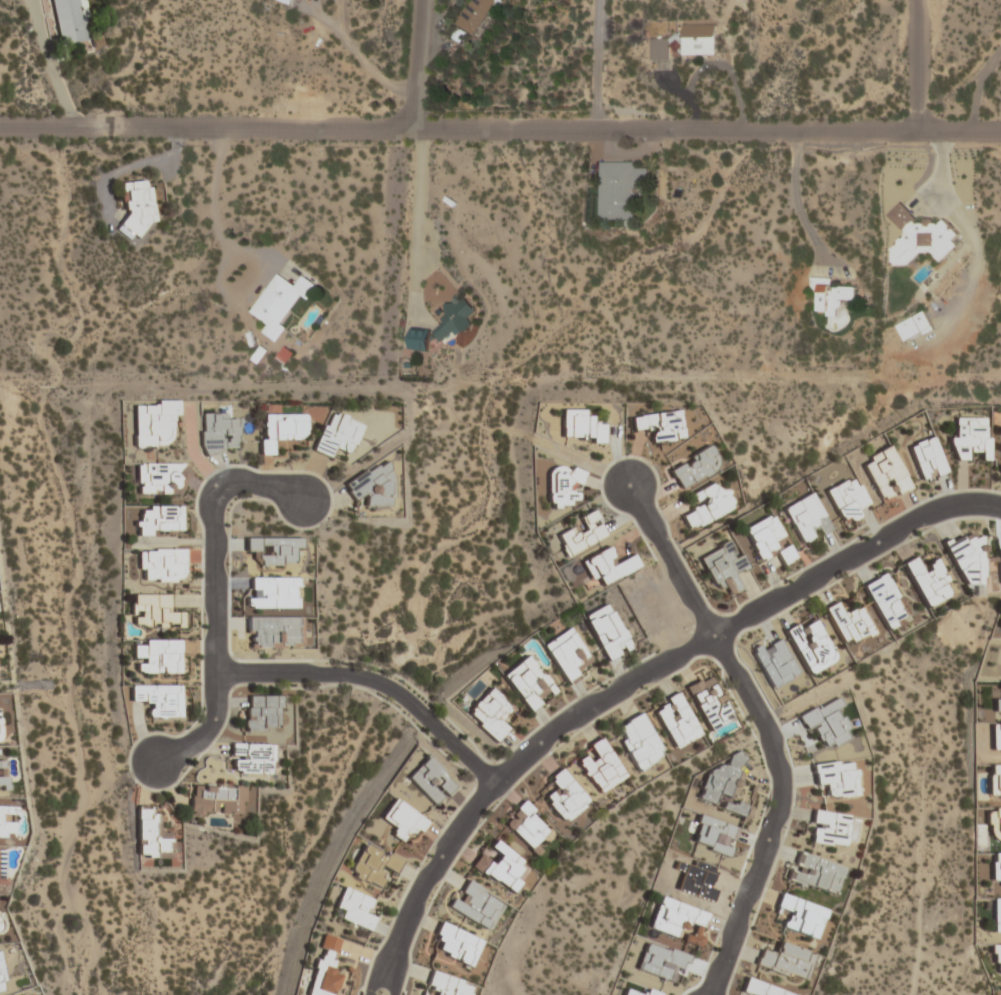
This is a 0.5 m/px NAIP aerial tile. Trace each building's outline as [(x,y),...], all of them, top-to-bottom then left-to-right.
[(89,40),(83,0),(52,0),(58,45),(89,40)] [(455,26),(473,36),(484,16),(493,12),(500,0),(469,0),(455,26)] [(650,59),(670,59),(670,51),(681,51),(681,55),(715,55),(715,25),(681,25),(681,38),(650,38),(650,59)] [(638,161),(602,161),(602,219),(638,219),(638,181),(649,181),(649,168),(638,168),(638,161)] [(120,183),(126,236),(146,234),(145,223),(154,222),(149,180),(120,183)] [(908,234),(891,251),(897,257),(894,259),(905,269),(925,248),(941,263),(959,245),(953,240),(959,234),(944,219),(937,227),(927,216),(921,222),(901,203),(889,215),(908,234)] [(268,323),(262,332),(277,342),(287,325),(282,322),(300,295),(308,300),(317,285),(302,276),(296,285),(277,273),(251,313),(268,323)] [(821,285),(821,315),(841,315),(842,298),(858,299),(858,286),(825,285),(825,279),(816,278),(816,285),(821,285)] [(437,327),(438,335),(475,332),(472,300),(444,302),(446,326),(437,327)] [(906,342),(933,328),(924,311),(897,325),(906,342)] [(410,349),(429,349),(429,329),(410,329),(410,349)] [(132,405),(131,446),(169,447),(170,416),(177,416),(178,400),(155,400),(154,405),(132,405)] [(583,415),(583,409),(563,408),(561,439),(603,442),(604,423),(593,423),(594,415),(583,415)] [(352,455),(363,423),(328,410),(313,451),(331,458),(335,449),(352,455)] [(632,433),(650,431),(651,442),(683,439),(681,410),(630,415),(632,433)] [(226,413),(201,413),(201,451),(237,451),(237,419),(226,419),(226,413)] [(260,414),(260,455),(274,455),(274,441),(307,441),(307,414),(260,414)] [(970,461),(969,452),(980,451),(981,461),(990,461),(989,417),(954,418),(954,436),(951,436),(952,461),(970,461)] [(947,474),(934,436),(908,445),(920,483),(947,474)] [(722,466),(710,445),(669,469),(681,490),(722,466)] [(866,457),(869,461),(862,465),(881,503),(911,488),(889,445),(866,457)] [(181,482),(187,482),(187,463),(134,463),(134,494),(181,494),(181,482)] [(549,508),(571,508),(571,500),(581,500),(581,468),(549,468),(549,508)] [(365,506),(389,507),(390,473),(349,472),(349,497),(365,497),(365,506)] [(840,526),(861,516),(857,509),(867,504),(854,475),(823,489),(840,526)] [(682,514),(689,530),(734,509),(721,479),(691,493),(697,507),(682,514)] [(781,508),(801,545),(831,529),(811,492),(781,508)] [(132,515),(133,535),(182,534),(181,506),(143,506),(143,515),(132,515)] [(608,537),(595,509),(579,516),(583,525),(557,537),(566,556),(608,537)] [(742,528),(758,562),(775,553),(781,566),(794,559),(772,513),(742,528)] [(984,536),(953,537),(954,585),(986,584),(984,536)] [(301,549),(301,538),(245,538),(245,553),(256,553),(256,565),(294,565),(294,549),(301,549)] [(714,589),(723,585),(728,595),(743,587),(737,574),(749,568),(741,553),(735,556),(727,541),(698,556),(714,589)] [(591,581),(598,577),(602,585),(640,568),(634,554),(616,562),(609,546),(581,559),(591,581)] [(135,549),(135,581),(182,581),(182,549),(135,549)] [(951,583),(939,557),(922,565),(918,555),(903,562),(924,608),(951,596),(946,585),(951,583)] [(906,619),(886,573),(863,583),(884,628),(906,619)] [(168,594),(130,593),(129,628),(186,628),(186,612),(168,612),(168,594)] [(825,607),(842,647),(874,634),(862,602),(843,610),(839,601),(825,607)] [(605,661),(632,649),(609,602),(583,615),(605,661)] [(247,648),(300,648),(300,617),(247,617),(247,648)] [(837,660),(818,618),(802,625),(801,622),(785,629),(806,675),(837,660)] [(541,645),(567,685),(579,678),(574,670),(590,660),(569,627),(541,645)] [(180,674),(179,639),(140,640),(140,645),(132,645),(132,660),(135,660),(135,674),(180,674)] [(771,689),(800,674),(781,639),(762,649),(760,643),(750,649),(771,689)] [(499,676),(530,713),(556,690),(524,654),(499,676)] [(685,685),(706,731),(733,719),(711,673),(685,685)] [(130,685),(130,704),(149,704),(149,721),(181,722),(181,685),(130,685)] [(464,713),(494,743),(508,728),(501,721),(512,709),(489,686),(464,713)] [(700,737),(680,691),(657,701),(660,708),(654,711),(671,749),(700,737)] [(278,696),(244,696),(244,730),(278,730),(278,696)] [(612,728),(635,771),(664,756),(641,713),(612,728)] [(991,752),(1000,752),(1000,722),(991,722),(991,752)] [(596,795),(626,777),(602,738),(573,756),(596,795)] [(272,744),(231,743),(231,773),(271,774),(272,744)] [(743,816),(747,804),(732,800),(747,755),(732,751),(726,769),(709,763),(697,801),(743,816)] [(453,785),(425,757),(404,777),(433,806),(453,785)] [(857,796),(855,761),(812,763),(813,787),(824,787),(824,798),(857,796)] [(988,764),(988,796),(1000,796),(1000,764),(988,764)] [(544,797),(564,823),(589,804),(562,767),(548,778),(555,788),(544,797)] [(191,784),(190,814),(246,816),(247,786),(191,784)] [(391,827),(387,832),(404,845),(423,821),(394,798),(379,817),(391,827)] [(556,833),(523,801),(502,822),(535,854),(556,833)] [(986,841),(1000,841),(1000,807),(986,807),(986,841)] [(171,830),(161,830),(161,808),(137,808),(136,858),(171,858),(171,830)] [(849,815),(814,810),(809,843),(845,847),(849,815)] [(509,892),(529,864),(494,839),(486,850),(483,848),(471,866),(509,892)] [(396,874),(402,861),(361,843),(348,875),(381,888),(388,871),(396,874)] [(836,897),(846,866),(797,851),(787,881),(836,897)] [(990,886),(1000,886),(1000,852),(990,852),(990,886)] [(488,931),(505,902),(468,881),(458,900),(453,897),(447,907),(488,931)] [(369,930),(376,914),(367,911),(372,898),(343,887),(331,916),(369,930)] [(828,909),(782,892),(775,911),(785,915),(781,927),(817,940),(828,909)] [(649,929),(683,940),(682,942),(698,947),(710,912),(659,896),(649,929)] [(992,933),(1000,933),(1000,898),(992,898),(992,933)] [(483,940),(440,922),(433,939),(441,942),(436,952),(471,967),(483,940)] [(340,972),(333,971),(340,938),(320,934),(308,994),(335,994),(340,972)] [(806,982),(815,953),(778,942),(775,951),(761,947),(755,966),(806,982)] [(1000,974),(1000,943),(992,943),(992,974),(1000,974)] [(473,983),(431,971),(426,990),(435,993),(434,994),(470,994),(473,983)] [(749,994),(797,994),(745,978),(741,993),(749,994)]
